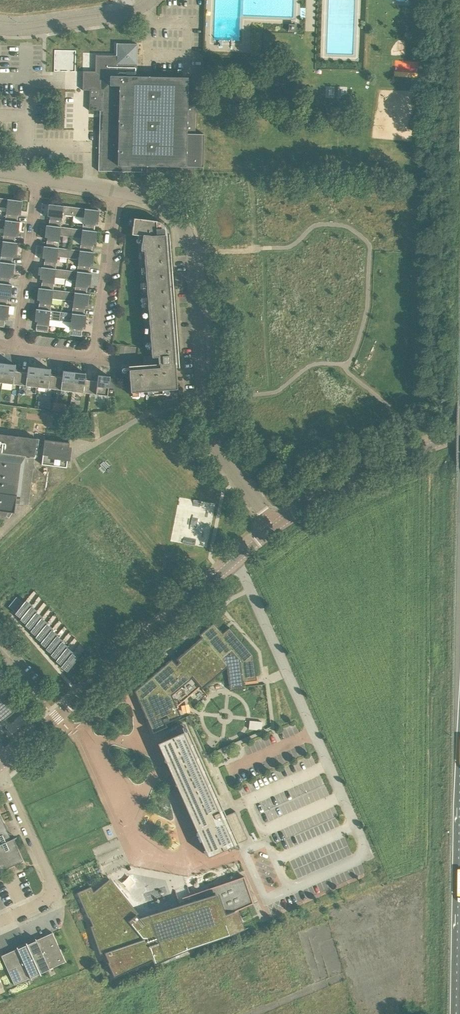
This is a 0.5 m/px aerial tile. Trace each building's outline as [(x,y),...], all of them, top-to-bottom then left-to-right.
[(137,65),(137,55),(138,44),(117,43),(117,35),(96,35),(96,43),(76,43),(75,51),(55,50),(54,71),(70,72),(70,83),(69,110),(79,110),(79,130),(99,131),(99,163),(98,171),(142,172),(142,166),(186,167),(186,158),(195,158),(196,92),(188,91),(188,78),(136,77),(137,65)] [(22,201),(0,198),(0,206),(6,207),(5,220),(17,222),(18,213),(21,213),(22,202),(22,201)] [(73,216),(74,207),(49,204),(49,205),(47,216),(50,217),(49,225),(61,227),(63,214),(73,216)] [(98,223),(100,210),(74,207),(73,216),(84,217),(82,230),(94,231),(95,222),(98,223)] [(140,219),(138,219),(134,218),(132,234),(143,236),(141,251),(144,251),(152,357),(144,357),(145,365),(128,366),(128,367),(129,367),(131,392),(146,391),(146,396),(177,393),(175,368),(179,367),(169,234),(168,234),(168,233),(168,231),(168,229),(167,228),(166,226),(165,225),(164,224),(162,223),(161,223),(162,222),(161,222),(157,221),(140,219)] [(5,220),(0,219),(0,228),(4,229),(2,241),(15,242),(16,234),(18,234),(20,222),(17,222),(5,220)] [(61,227),(49,225),(46,225),(45,237),(47,238),(46,246),(58,248),(60,235),(71,237),(72,228),(61,227)] [(97,231),(94,231),(82,230),(72,228),(71,237),(81,238),(80,250),(92,252),(93,243),(95,243),(97,231)] [(2,241),(0,241),(0,249),(1,249),(0,259),(0,262),(12,263),(13,255),(16,255),(17,243),(15,242),(2,241)] [(58,248),(46,246),(44,246),(42,258),(45,259),(44,267),(56,269),(57,256),(68,258),(69,249),(58,248)] [(92,252),(80,250),(69,249),(68,258),(79,259),(77,271),(89,273),(90,264),(93,264),(94,252),(92,252)] [(0,262),(0,283),(10,284),(11,276),(13,276),(15,264),(12,263),(0,262)] [(56,269),(44,267),(41,267),(40,279),(42,279),(41,288),(53,290),(55,277),(65,279),(66,270),(56,269)] [(92,273),(89,273),(77,271),(66,270),(65,279),(76,280),(75,292),(87,294),(88,285),(90,285),(92,273)] [(0,283),(0,304),(7,305),(8,297),(10,297),(12,285),(10,284),(0,283)] [(53,290),(41,288),(39,288),(37,300),(40,300),(38,309),(51,311),(52,298),(63,300),(64,291),(53,290)] [(87,294),(75,292),(64,291),(63,300),(73,301),(72,313),(84,315),(85,306),(87,306),(89,294),(87,294)] [(7,305),(0,304),(0,327),(4,327),(5,317),(8,318),(9,306),(7,305)] [(61,312),(51,311),(38,309),(36,309),(35,321),(37,321),(36,331),(48,333),(50,319),(60,320),(61,312)] [(86,315),(84,315),(72,313),(61,312),(60,320),(71,322),(69,335),(81,337),(83,327),(85,327),(86,315)] [(15,371),(16,365),(4,363),(2,383),(19,385),(21,372),(15,371)] [(37,387),(39,368),(28,366),(27,373),(21,372),(19,385),(37,387)] [(50,375),(51,369),(39,368),(37,387),(54,389),(56,376),(50,375)] [(72,392),(74,372),(63,371),(62,377),(56,376),(54,389),(72,392)] [(85,380),(86,373),(74,372),(72,392),(89,394),(91,380),(85,380)] [(107,396),(110,376),(98,375),(97,381),(91,380),(89,394),(107,396)] [(1,519),(3,519),(4,518),(5,518),(6,516),(7,516),(9,518),(12,512),(14,513),(15,504),(29,505),(34,458),(26,457),(26,456),(35,457),(37,438),(0,434),(0,520),(1,519)] [(66,467),(69,443),(45,440),(42,464),(66,467)] [(16,597),(9,606),(13,609),(15,611),(23,602),(16,597)] [(26,600),(16,612),(22,617),(21,618),(32,605),(31,605),(26,600)] [(32,605),(21,618),(21,619),(21,618),(27,623),(26,624),(37,611),(37,610),(37,611),(31,606),(32,605)] [(37,611),(26,624),(27,624),(32,629),(31,630),(42,617),(42,616),(42,617),(36,612),(37,611)] [(42,617),(31,630),(32,630),(37,635),(36,636),(47,623),(47,622),(47,623),(41,618),(43,617),(42,617)] [(47,623),(36,636),(37,636),(42,640),(41,642),(52,628),(52,629),(47,624),(48,623),(47,623)] [(153,732),(167,726),(165,723),(181,716),(177,706),(200,686),(202,689),(227,667),(230,690),(246,689),(245,682),(257,680),(253,655),(230,627),(223,633),(214,623),(200,635),(202,637),(176,659),(179,662),(176,664),(171,659),(134,691),(148,721),(151,719),(152,722),(149,724),(153,732)] [(52,628),(41,642),(42,642),(47,646),(46,648),(58,634),(57,634),(52,630),(53,629),(52,628)] [(58,634),(46,648),(47,648),(52,652),(51,654),(63,640),(62,640),(57,636),(58,635),(58,634)] [(63,640),(51,654),(52,654),(57,658),(56,660),(57,660),(68,646),(67,646),(62,642),(63,640)] [(68,646),(57,660),(63,664),(61,665),(62,666),(73,652),(72,652),(67,648),(68,646)] [(73,652),(62,666),(62,665),(68,670),(67,671),(67,672),(78,658),(77,658),(72,654),(73,652)] [(15,711),(14,711),(6,702),(7,701),(8,702),(8,701),(0,692),(0,722),(7,717),(15,711)] [(215,699),(218,707),(225,705),(223,697),(215,699)] [(178,734),(161,741),(196,821),(212,855),(228,848),(238,843),(248,839),(236,811),(226,815),(222,817),(184,732),(183,731),(178,734)] [(0,871),(23,861),(13,839),(16,838),(16,837),(11,839),(0,816),(0,871)] [(236,910),(238,910),(250,904),(253,903),(251,897),(244,876),(238,878),(190,895),(188,886),(175,891),(182,911),(177,912),(176,909),(149,919),(150,922),(144,924),(130,907),(127,909),(124,905),(128,902),(110,880),(94,892),(91,886),(77,892),(88,919),(89,919),(92,925),(90,926),(100,955),(105,953),(108,962),(114,977),(152,960),(154,964),(191,948),(188,941),(239,918),(236,910)] [(26,942),(26,944),(18,948),(17,946),(16,947),(17,948),(2,955),(1,955),(15,985),(15,984),(30,977),(31,979),(32,979),(31,977),(39,973),(40,975),(41,975),(40,973),(49,969),(50,971),(49,969),(65,962),(66,962),(52,932),(51,932),(52,933),(36,940),(35,938),(36,940),(27,944),(26,942)]
